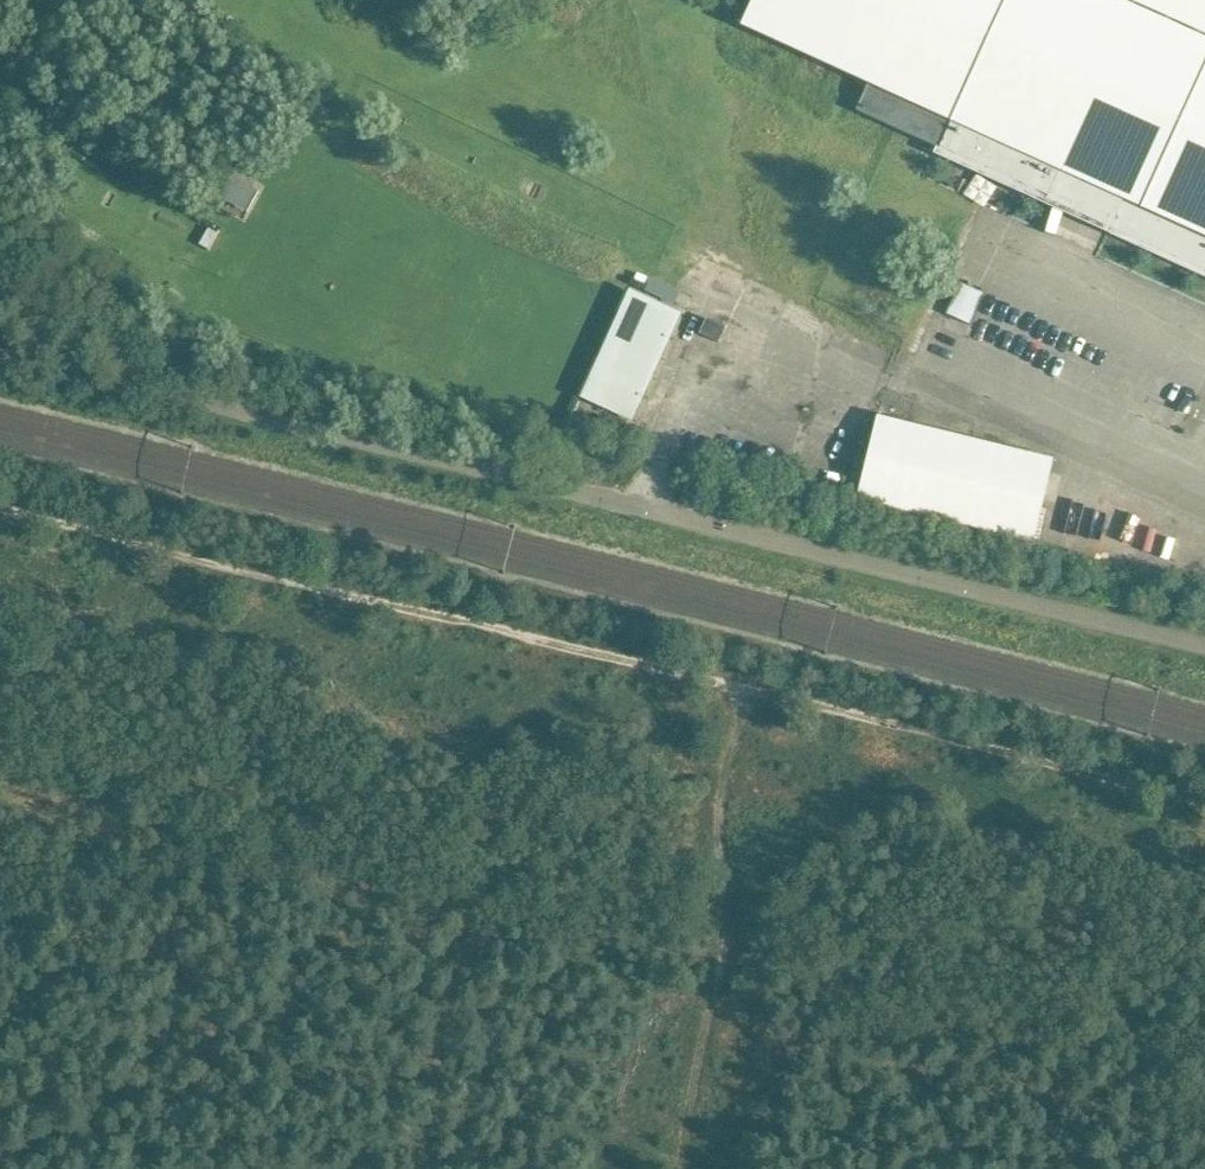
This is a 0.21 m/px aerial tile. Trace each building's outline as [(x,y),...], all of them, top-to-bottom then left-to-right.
[(739,25),(867,83),(855,110),(935,147),(933,153),(936,154),(940,145),(1048,195),(1059,171),(1121,199),(1108,227),(1204,271),(1204,0),(750,0),(739,25)] [(960,282),(945,314),(970,325),(985,293),(960,282)] [(647,297),(646,298),(645,302),(642,301),(596,400),(631,416),(676,316),(675,316),(678,311),(647,297)] [(698,333),(718,342),(725,327),(705,318),(698,333)] [(856,499),(1032,542),(1052,460),(877,416),(856,499)]
